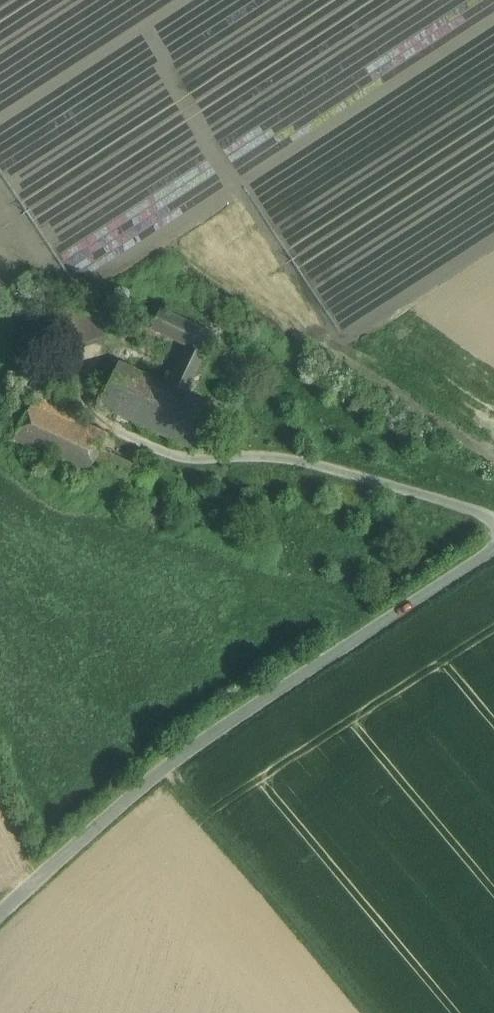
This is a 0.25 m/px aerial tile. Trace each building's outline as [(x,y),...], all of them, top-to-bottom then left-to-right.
[(111,293),(88,301),(100,339),(123,331),(111,293)] [(88,301),(50,313),(62,351),(100,339),(88,301)] [(187,345),(173,375),(168,373),(163,383),(119,362),(99,405),(158,433),(178,390),(187,394),(215,334),(160,308),(151,328),(187,345)] [(80,408),(40,389),(35,399),(75,419),(80,408)] [(187,394),(178,390),(158,433),(194,450),(214,407),(187,394)] [(75,419),(35,399),(12,442),(86,477),(89,472),(101,448),(108,435),(75,419)] [(101,448),(89,472),(101,478),(113,454),(101,448)]
